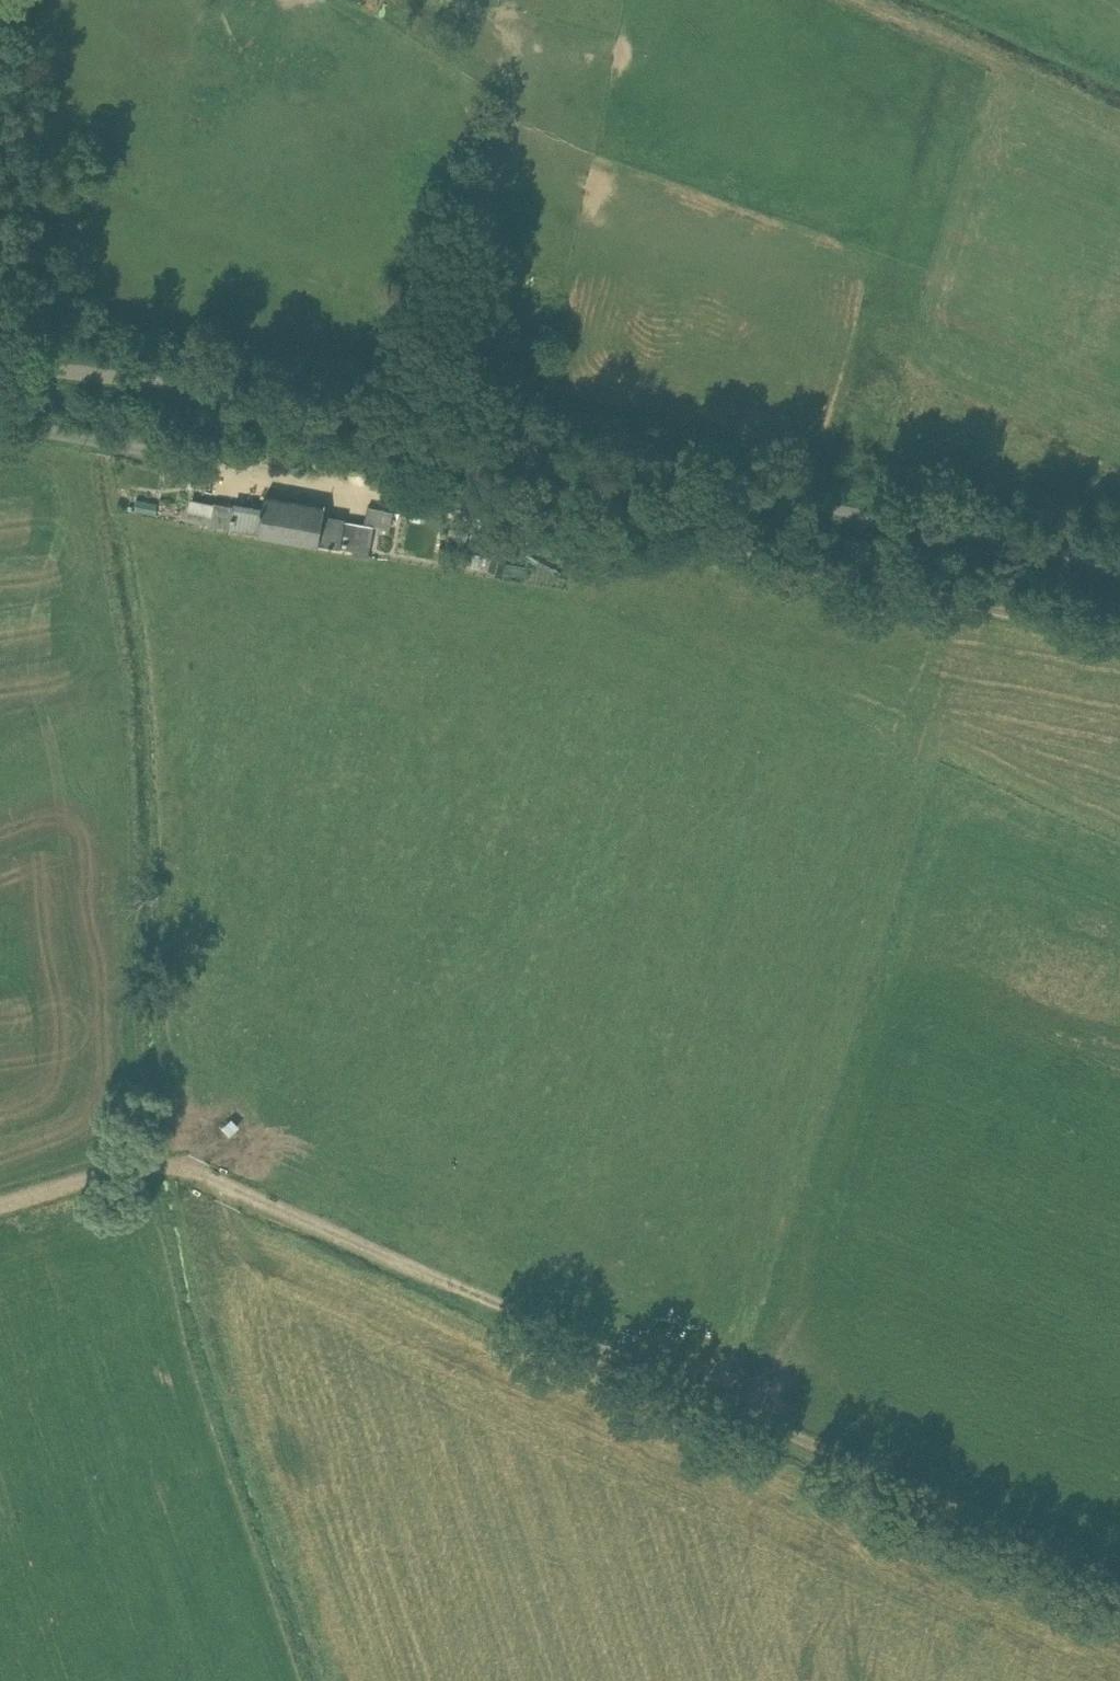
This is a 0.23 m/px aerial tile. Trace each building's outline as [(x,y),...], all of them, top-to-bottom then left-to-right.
[(187,519),(228,528),(233,505),(192,496),(187,519)] [(325,505),(265,496),(262,511),(258,534),(318,544),(324,513),(325,505)] [(262,511),(233,505),(228,528),(258,534),(262,511)] [(368,505),(365,520),(374,522),(391,524),(393,509),(368,505)] [(365,520),(324,513),(318,544),(356,550),(355,554),(369,557),(374,522),(365,520)]
